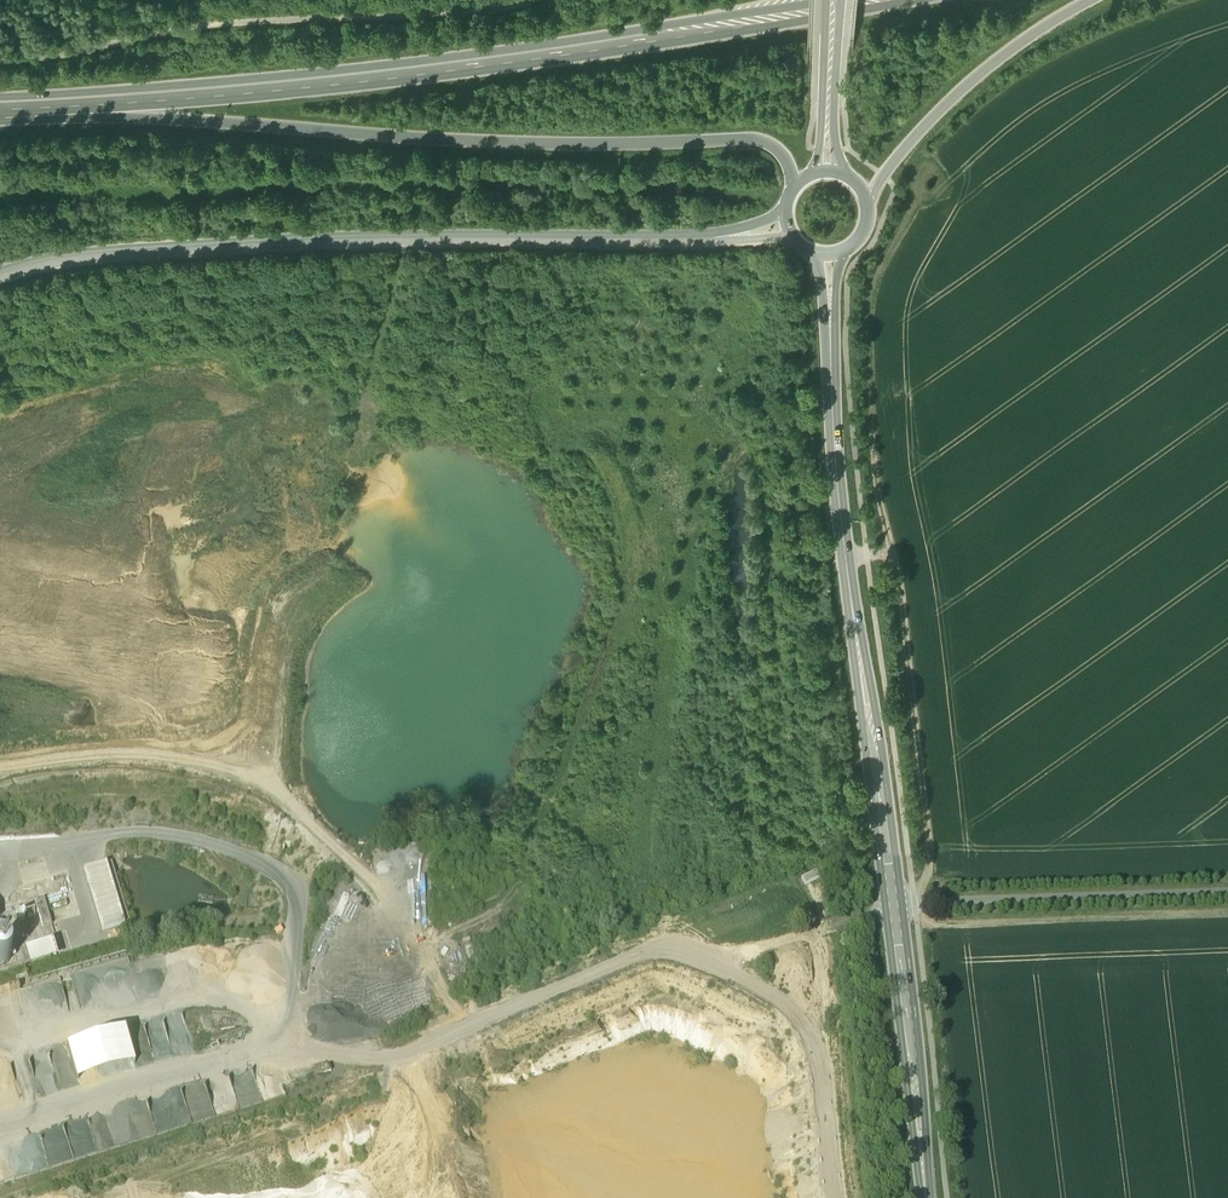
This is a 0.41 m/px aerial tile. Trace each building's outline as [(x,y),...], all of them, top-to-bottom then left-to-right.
[(109,840),(81,849),(102,913),(130,904),(109,840)] [(45,863),(40,844),(27,847),(32,867),(45,863)] [(802,881),(818,875),(816,871),(800,877),(802,881)] [(52,876),(46,878),(52,896),(57,894),(52,876)] [(45,880),(36,883),(44,908),(53,906),(45,880)] [(74,892),(74,890),(74,889),(73,887),(71,886),(70,886),(68,886),(67,887),(66,889),(66,890),(66,892),(67,893),(68,894),(70,894),(71,894),(73,893),(74,892)] [(53,940),(48,923),(25,928),(29,946),(53,940)] [(67,1070),(133,1055),(125,1017),(59,1032),(67,1070)]
